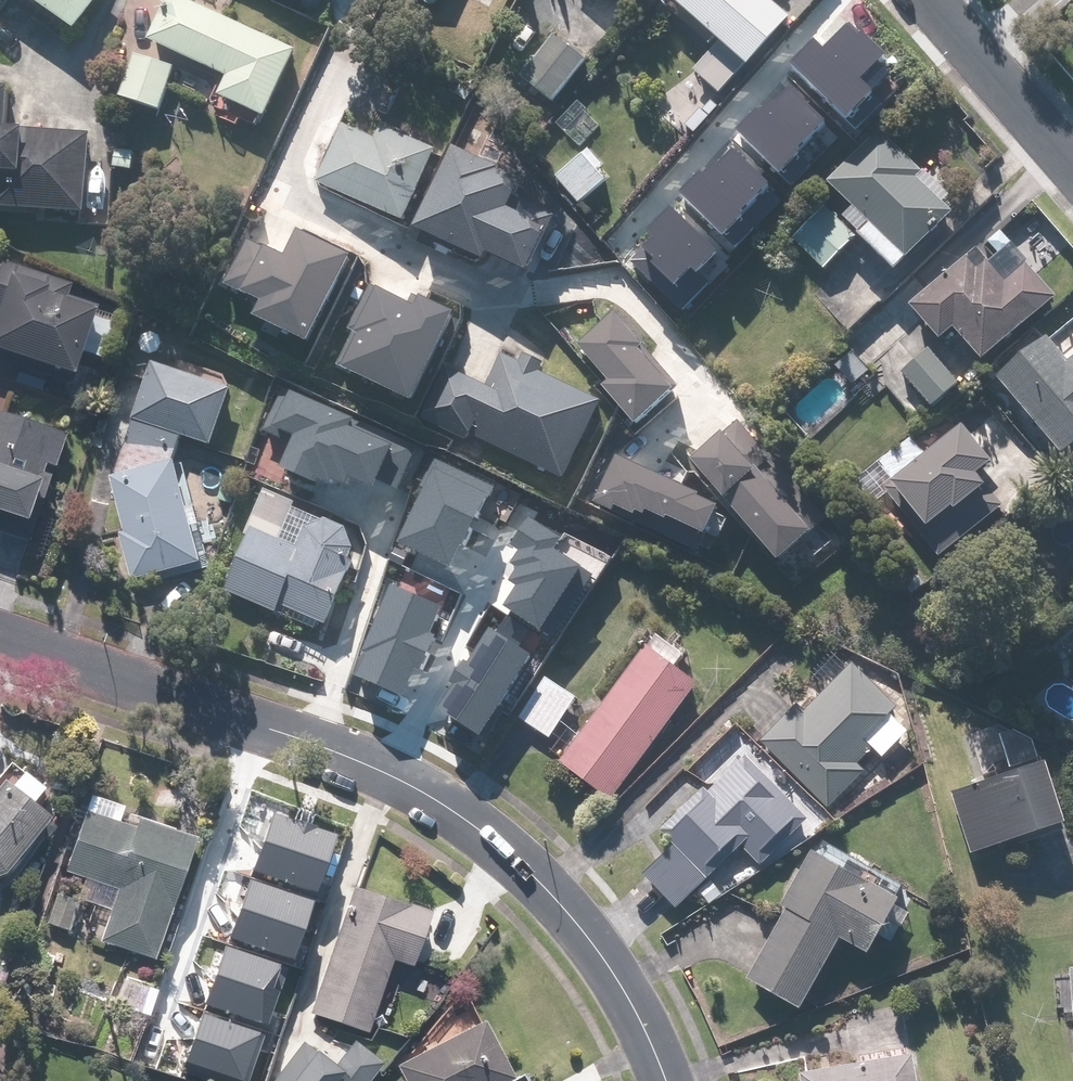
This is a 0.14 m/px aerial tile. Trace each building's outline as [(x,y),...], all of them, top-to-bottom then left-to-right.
[(80,30),(101,0),(39,0),(80,30)] [(161,44),(233,78),(223,98),(271,121),(303,54),(190,0),(184,0),(161,44)] [(696,72),(722,94),(748,65),(754,70),(807,8),(799,1),(788,14),(772,0),(677,0),(724,41),(696,72)] [(857,79),(883,51),(848,18),(801,67),(847,111),(868,89),(857,79)] [(588,62),(556,35),(520,76),(552,104),(588,62)] [(176,66),(136,55),(124,99),(164,110),(176,66)] [(798,145),(825,118),(789,84),(742,134),(788,178),(809,156),(798,145)] [(17,213),(18,210),(90,213),(93,133),(14,129),(16,91),(0,90),(0,212),(17,213)] [(580,102),(558,120),(579,145),(601,127),(580,102)] [(341,117),(314,176),(407,218),(439,146),(380,120),(375,132),(341,117)] [(829,204),(794,239),(827,272),(863,236),(899,272),(963,207),(882,127),(829,181),(856,207),(844,219),(829,204)] [(526,177),(453,144),(416,225),(489,258),(493,250),(532,267),(558,209),(519,192),(526,177)] [(600,169),(605,165),(589,145),(554,174),(580,206),(609,182),(600,169)] [(742,207),(768,180),(733,146),(686,196),(732,239),(753,218),(742,207)] [(112,149),(111,170),(136,171),(137,150),(112,149)] [(657,235),(630,262),(683,313),(732,263),(670,203),(647,226),(657,235)] [(261,317),(313,340),(354,248),(303,225),(291,252),(250,234),(228,283),(269,301),(261,317)] [(1062,297),(1004,231),(989,245),(999,256),(992,262),(981,250),(917,305),(946,338),(957,329),(987,363),(1062,297)] [(5,262),(0,275),(0,311),(0,312),(0,375),(9,378),(13,366),(74,387),(101,310),(67,298),(72,285),(5,262)] [(355,327),(340,360),(418,395),(457,308),(422,292),(418,300),(371,279),(350,325),(355,327)] [(618,309),(579,340),(609,377),(605,380),(638,422),(681,388),(618,309)] [(1000,375),(1069,453),(1072,450),(1072,358),(1070,360),(1047,335),(1000,375)] [(932,347),(903,373),(934,407),(962,381),(932,347)] [(447,361),(423,413),(565,477),(602,395),(501,349),(487,379),(447,361)] [(161,354),(139,420),(215,446),(238,380),(161,354)] [(424,442),(284,383),(266,426),(295,439),(283,467),(346,493),(353,477),(380,489),(385,477),(405,485),(424,442)] [(34,546),(75,435),(0,408),(0,534),(34,546)] [(740,416),(694,455),(779,555),(825,516),(740,416)] [(962,424),(885,488),(943,556),(1006,503),(982,475),(998,462),(990,452),(997,447),(978,425),(969,432),(962,424)] [(595,499),(701,549),(725,500),(618,450),(595,499)] [(419,495),(396,539),(451,567),(493,486),(433,455),(414,492),(419,495)] [(220,539),(215,516),(203,518),(200,500),(191,502),(184,465),(113,479),(134,583),(208,568),(203,542),(220,539)] [(1064,483),(1072,495),(1072,476),(1064,483)] [(333,627),(372,531),(270,489),(228,592),(280,613),(283,606),(333,627)] [(518,585),(506,605),(554,635),(594,572),(556,548),(563,536),(528,514),(510,544),(519,549),(511,563),(516,567),(508,579),(518,585)] [(365,654),(357,674),(401,693),(413,666),(420,669),(435,635),(429,633),(442,606),(391,584),(360,652),(365,654)] [(452,685),(438,706),(480,732),(530,654),(519,648),(531,630),(508,616),(497,633),(489,628),(467,663),(463,659),(448,683),(452,685)] [(689,653),(661,631),(562,761),(612,799),(701,682),(679,665),(689,653)] [(796,703),(761,737),(830,809),(911,732),(895,716),(903,708),(857,660),(804,712),(796,703)] [(580,693),(548,673),(519,721),(552,740),(580,693)] [(1009,767),(949,788),(973,854),(1072,818),(1037,721),(998,735),(1009,767)] [(681,911),(747,847),(768,868),(815,822),(744,749),(661,828),(675,842),(643,872),(681,911)] [(21,770),(0,793),(0,879),(11,876),(56,819),(37,803),(47,792),(21,770)] [(127,805),(92,794),(67,870),(89,878),(82,898),(111,908),(100,941),(157,960),(198,838),(142,819),(138,829),(121,823),(127,805)] [(269,814),(253,864),(314,885),(331,835),(269,814)] [(788,907),(749,976),(803,1006),(843,933),(872,949),(880,936),(890,941),(908,909),(897,903),(906,886),(821,839),(784,905),(788,907)] [(232,929),(291,948),(309,896),(249,877),(232,929)] [(352,885),(311,1012),(369,1030),(392,960),(414,967),(432,910),(352,885)] [(223,945),(206,995),(266,1015),(283,965),(223,945)] [(1057,976),(1059,1013),(1072,1013),(1072,975),(1057,976)] [(187,1062),(243,1080),(259,1034),(202,1015),(187,1062)] [(488,1018),(398,1061),(407,1080),(514,1080),(518,1079),(488,1018)] [(381,1058),(352,1036),(334,1059),(301,1035),(267,1079),(269,1080),(364,1080),(381,1058)] [(804,1070),(806,1080),(924,1080),(920,1052),(804,1070)]
